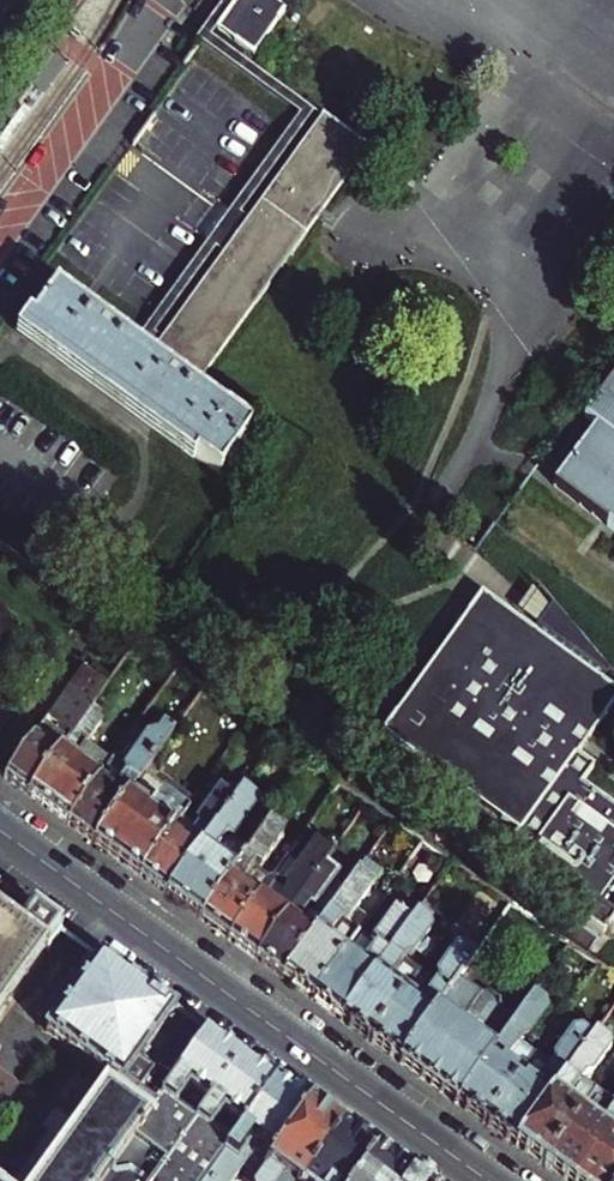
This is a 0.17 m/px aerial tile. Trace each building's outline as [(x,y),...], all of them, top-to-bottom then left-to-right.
[(251,57),(215,31),(234,6),(226,0),(212,0),(193,27),(315,114),(145,351),(151,356),(324,116),(327,111),(251,57)] [(234,6),(215,31),(251,57),(283,12),(267,0),(226,0),(234,6)] [(196,388),(368,149),(324,116),(151,356),(145,351),(59,289),(25,334),(221,474),(253,429),(196,388)] [(586,420),(587,421),(586,423),(597,430),(557,488),(558,489),(613,529),(613,380),(586,420)] [(383,739),(519,838),(503,860),(605,933),(613,921),(613,810),(585,790),(597,773),(581,761),(613,715),(613,696),(605,690),(613,680),(553,612),(534,639),(482,602),(465,626),(455,624),(453,643),(383,739)] [(93,707),(107,687),(83,670),(49,717),(73,735),(93,707)] [(19,707),(6,697),(0,705),(0,734),(19,707)] [(69,825),(113,764),(88,745),(104,722),(103,713),(93,707),(73,735),(30,797),(69,825)] [(73,735),(49,717),(5,779),(30,797),(73,735)] [(124,772),(113,764),(69,825),(96,844),(139,784),(169,742),(153,731),(124,772)] [(141,877),(184,817),(139,784),(96,844),(141,877)] [(141,877),(168,896),(241,793),(231,786),(221,789),(198,821),(197,827),(184,817),(141,877)] [(201,920),(250,853),(234,841),(262,802),(244,789),(241,793),(168,896),(201,920)] [(263,862),(250,853),(201,920),(229,940),(288,859),(307,833),(292,822),(263,862)] [(288,859),(229,940),(256,960),(335,851),(319,840),(299,867),(288,859)] [(256,960),(284,979),(333,911),(321,903),(350,863),(335,851),(256,960)] [(313,1000),(362,932),(348,922),(383,873),(368,863),(333,911),(284,979),(313,1000)] [(46,952),(47,953),(63,931),(7,891),(0,900),(0,1016),(46,952)] [(374,941),(362,932),(313,1000),(342,1021),(415,920),(398,908),(374,941)] [(372,1042),(421,973),(405,961),(407,957),(413,956),(433,930),(431,921),(420,912),(415,920),(342,1021),(372,1042)] [(402,1064),(462,980),(480,955),(467,946),(459,949),(439,975),(440,981),(437,985),(421,973),(372,1042),(402,1064)] [(100,958),(46,1033),(112,1081),(39,1180),(207,1180),(276,1084),(100,958)] [(484,996),(462,980),(402,1064),(458,1105),(509,1035),(494,1024),(504,1011),(503,1001),(493,994),(484,996)] [(536,997),(509,1035),(458,1105),(487,1125),(537,1056),(519,1044),(522,1040),(529,1040),(549,1014),(547,1005),(536,997)] [(537,1056),(487,1125),(517,1146),(594,1039),(582,1030),(573,1033),(555,1058),(556,1064),(553,1068),(537,1056)] [(598,1033),(594,1039),(517,1146),(546,1167),(599,1093),(581,1081),(584,1077),(591,1076),(611,1049),(610,1041),(598,1033)] [(276,1084),(207,1180),(236,1180),(243,1171),(258,1180),(310,1108),(276,1084)] [(599,1093),(546,1167),(565,1180),(580,1180),(613,1133),(613,1105),(599,1093)] [(258,1180),(311,1180),(345,1133),(310,1108),(258,1180)] [(378,1157),(345,1133),(311,1180),(361,1180),(378,1157)] [(580,1180),(613,1180),(613,1133),(580,1180)] [(361,1180),(411,1180),(378,1157),(361,1180)]
